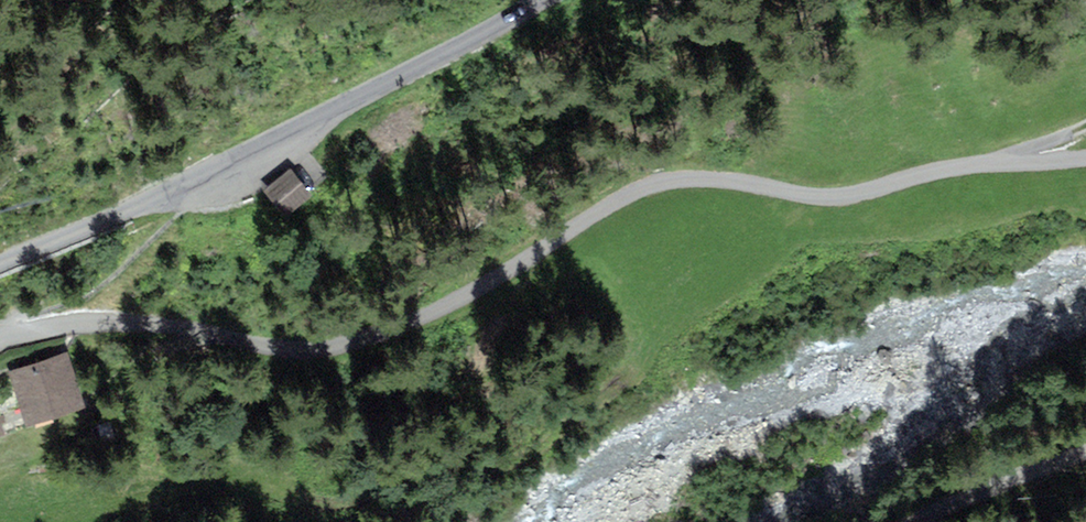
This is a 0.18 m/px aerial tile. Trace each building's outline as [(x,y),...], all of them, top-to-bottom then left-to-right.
[(288,171),(265,190),(282,210),(305,192),(288,171)] [(0,377),(0,398),(10,427),(72,407),(56,359),(0,377)]
